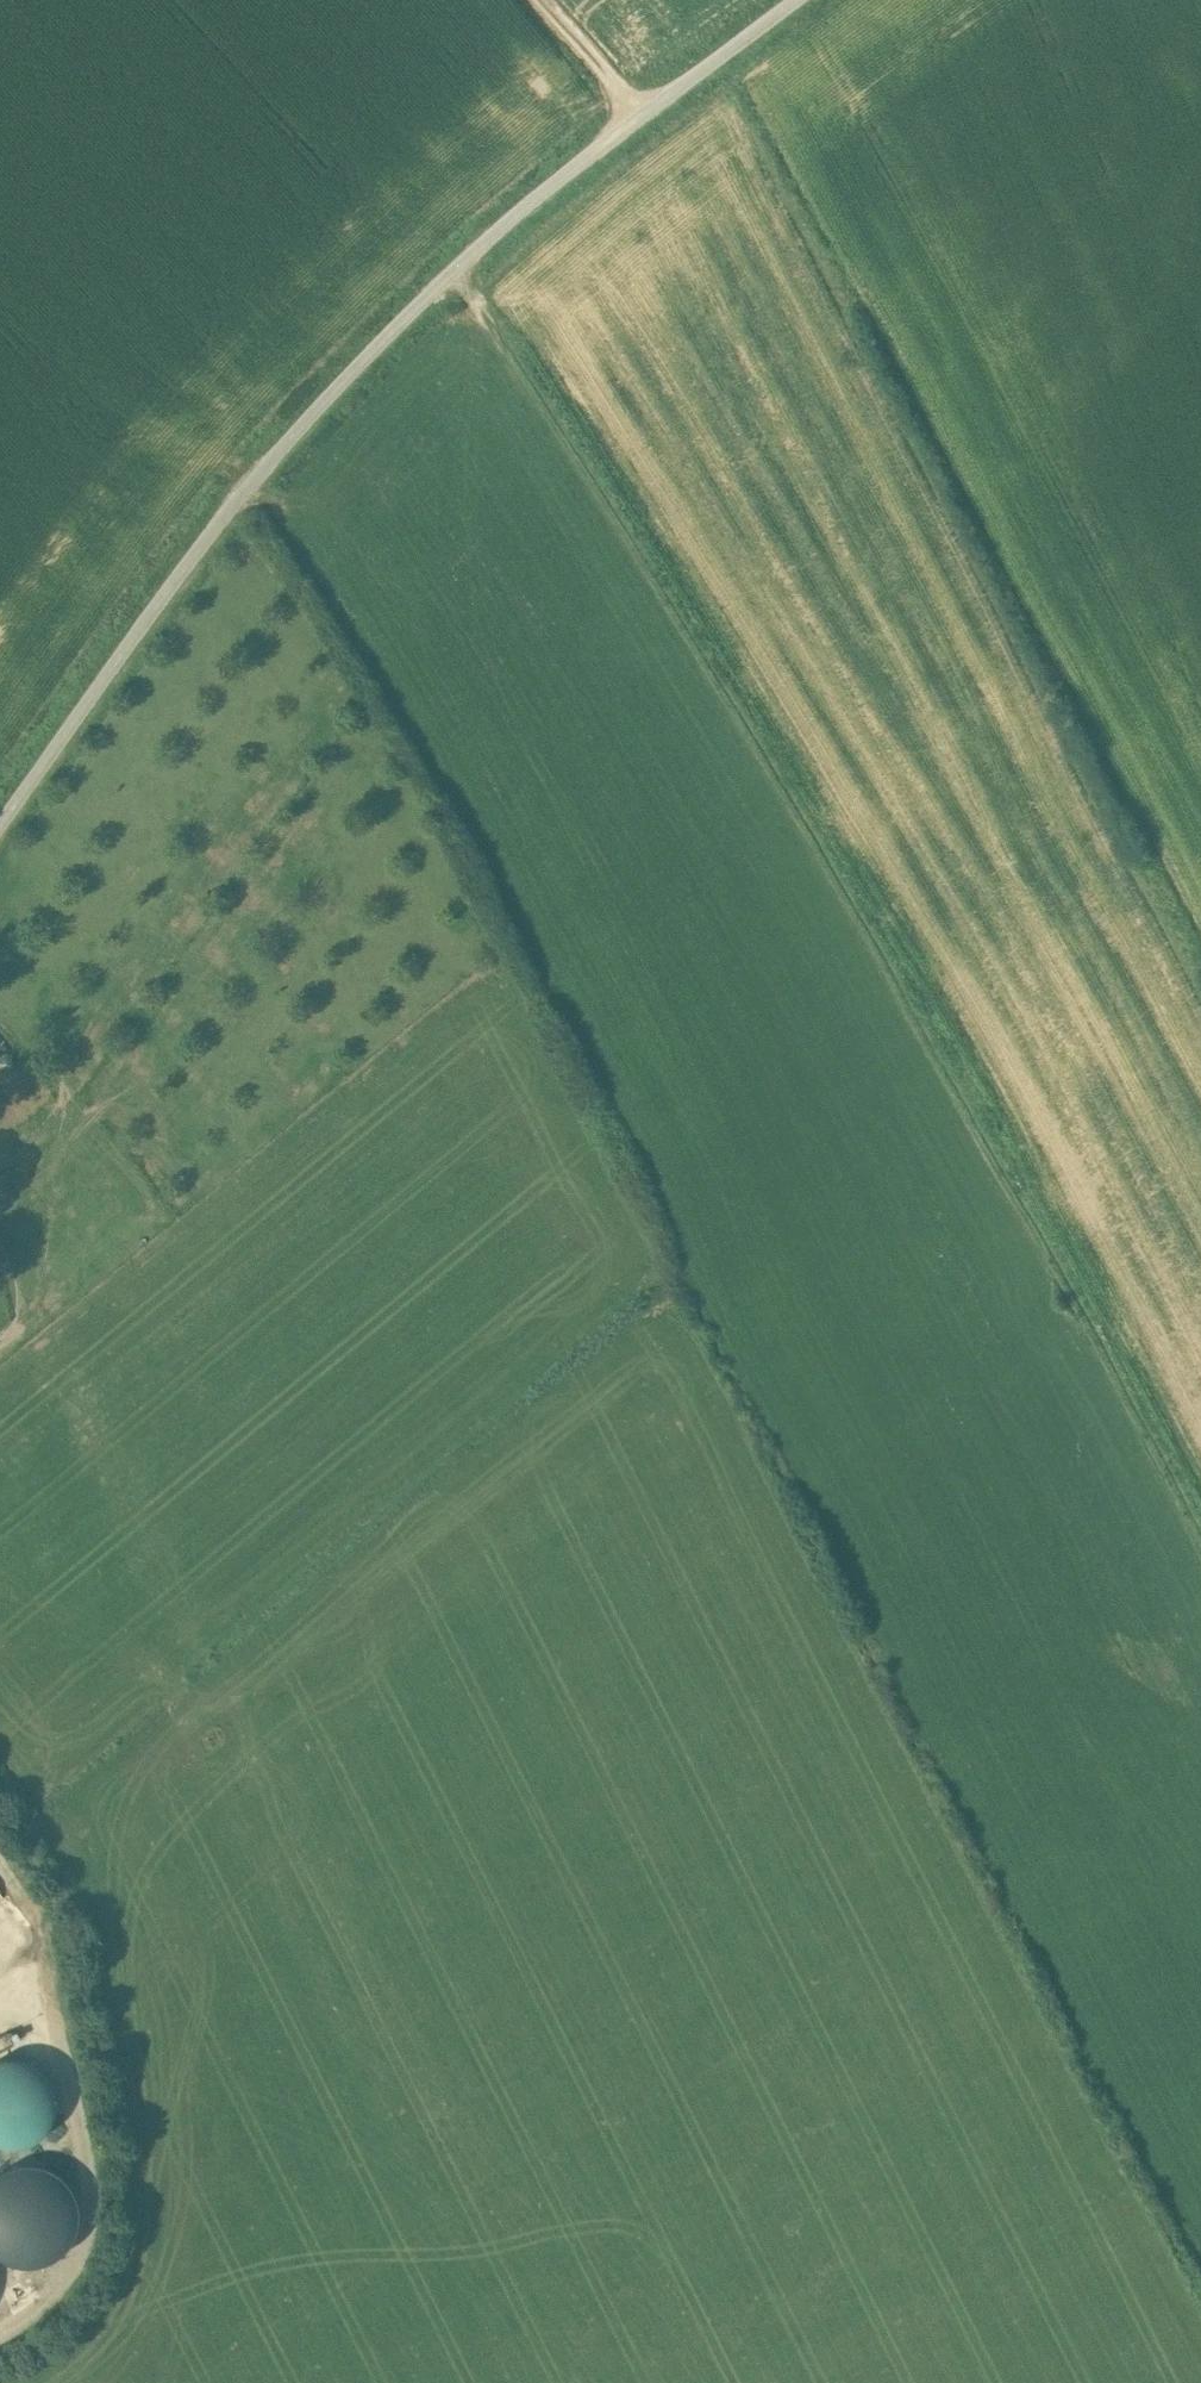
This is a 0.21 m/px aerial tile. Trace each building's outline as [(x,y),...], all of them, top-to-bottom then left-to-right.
[(0,2034),(0,2048),(12,2042),(7,2031),(0,2034)] [(56,2100),(53,2083),(43,2069),(28,2060),(11,2056),(0,2059),(0,2143),(12,2145),(29,2142),(43,2132),(53,2117),(56,2100)] [(12,2253),(62,2259),(74,2171),(0,2162),(0,2235),(14,2237),(12,2253)]
